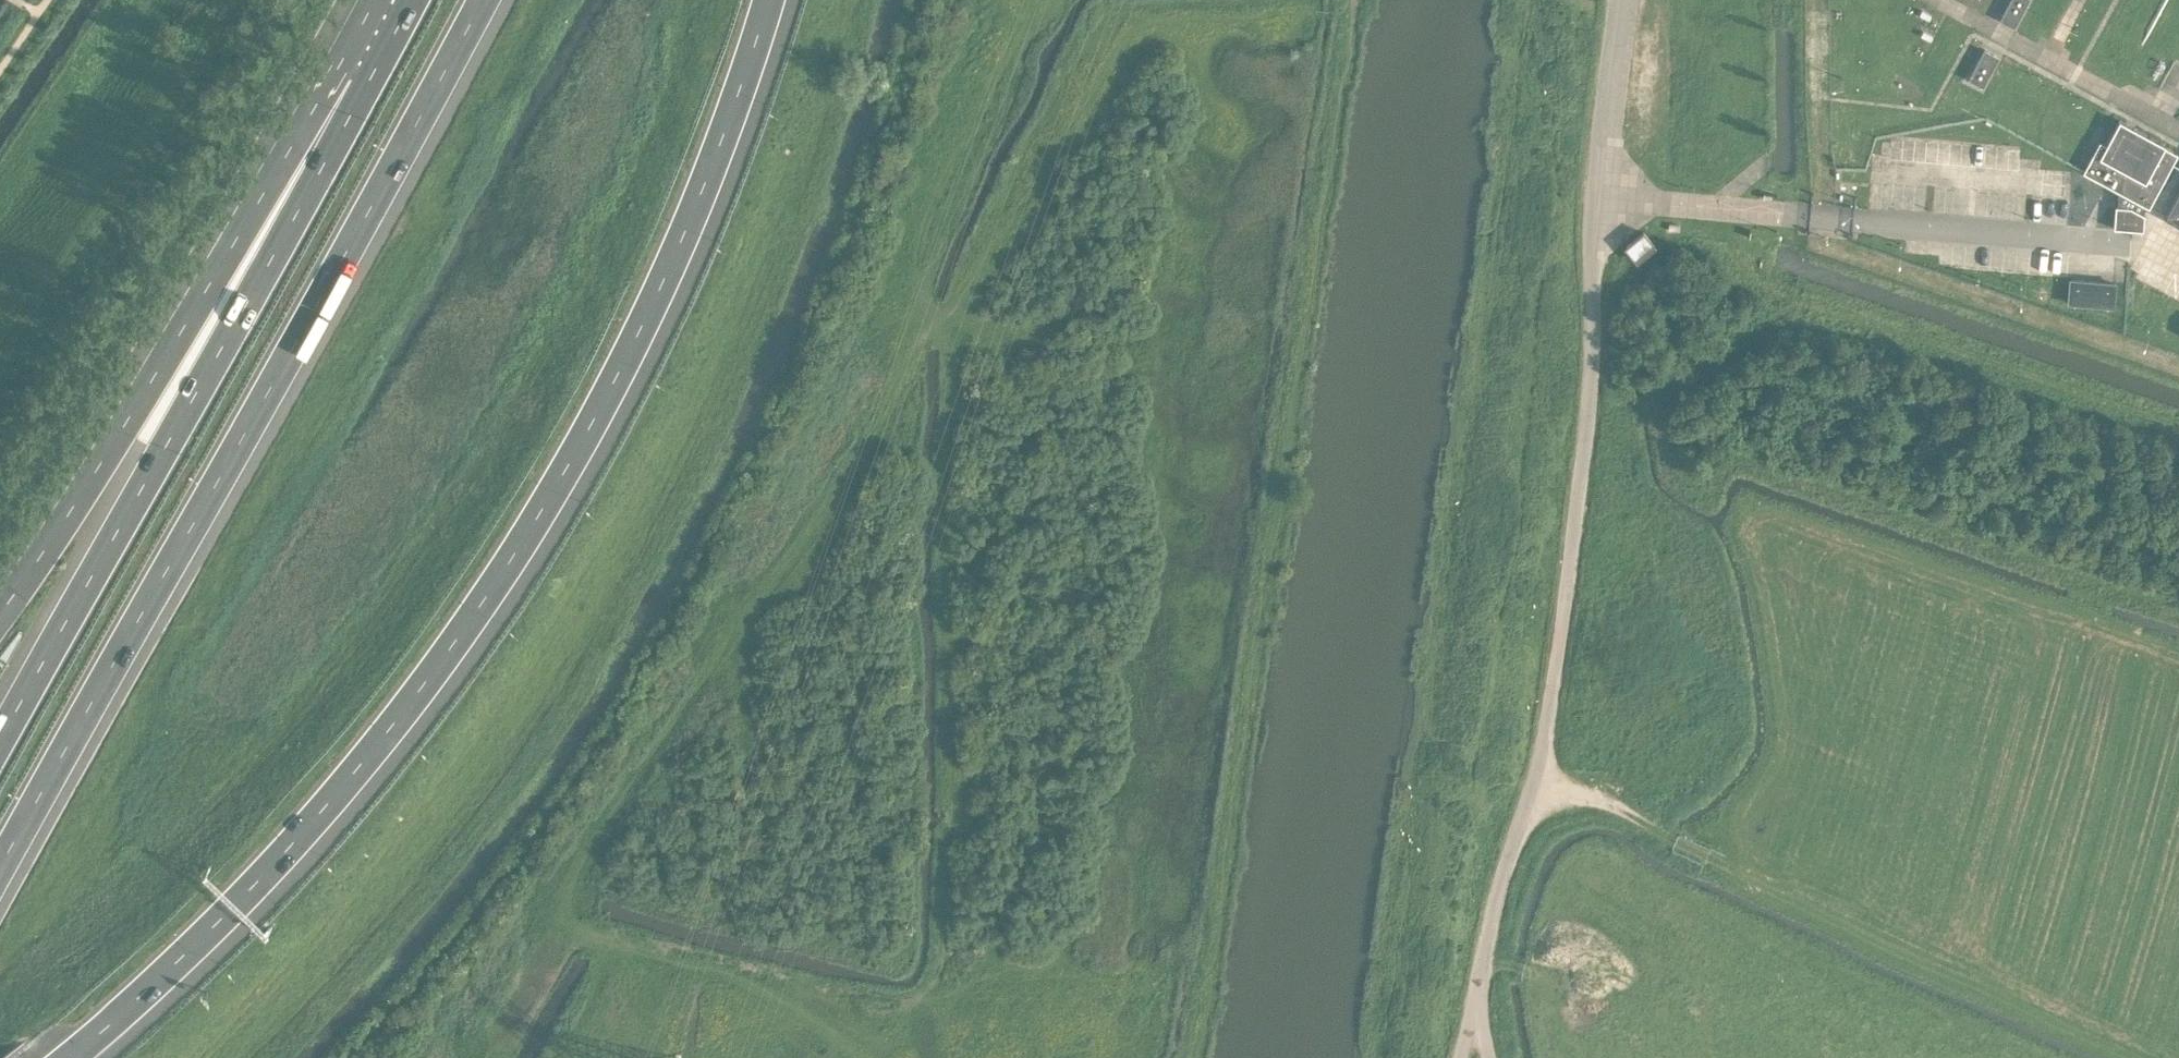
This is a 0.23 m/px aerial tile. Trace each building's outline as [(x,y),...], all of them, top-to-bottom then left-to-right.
[(2013,26),(2027,0),(2010,0),(2000,19),(2013,26)] [(1968,78),(1981,85),(1997,56),(1984,49),(1968,78)] [(2142,229),(2143,214),(2177,153),(2163,145),(2164,143),(2118,119),(2105,143),(2099,140),(2082,172),(2114,189),(2112,192),(2111,207),(2114,207),(2113,227),(2131,228),(2142,229)] [(2165,216),(2178,224),(2178,190),(2165,216)] [(1636,259),(1654,244),(1643,231),(1625,246),(1636,259)] [(2115,281),(2070,277),(2068,300),(2113,304),(2115,281)]
